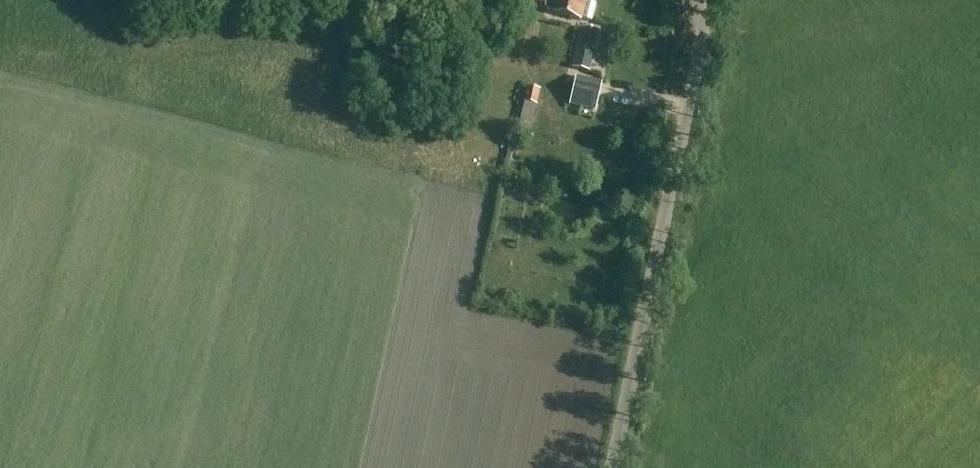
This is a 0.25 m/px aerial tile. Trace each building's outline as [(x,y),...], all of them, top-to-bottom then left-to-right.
[(584,0),(546,0),(544,6),(547,11),(553,12),(553,13),(579,19),(584,0)] [(581,27),(571,68),(588,72),(597,31),(581,27)] [(569,105),(595,110),(601,81),(575,76),(569,105)]
